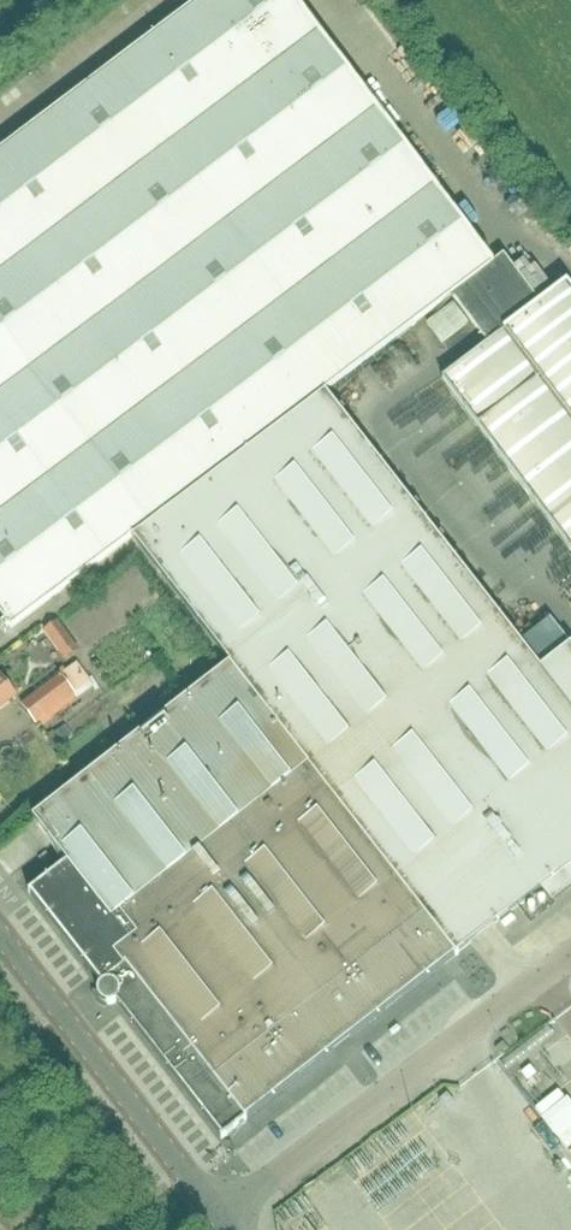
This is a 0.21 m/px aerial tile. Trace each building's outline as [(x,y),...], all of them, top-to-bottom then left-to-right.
[(492,264),(293,0),(203,0),(0,152),(0,616),(6,624),(1,628),(5,634),(138,535),(158,562),(152,566),(231,666),(33,820),(68,865),(30,894),(102,987),(100,999),(107,1005),(117,1003),(222,1139),(456,954),(454,952),(570,864),(570,647),(540,670),(324,393),(492,264)] [(504,257),(452,298),(488,347),(442,381),(570,551),(570,291),(567,286),(547,302),(540,293),(534,297),(504,257)] [(80,652),(58,622),(43,633),(65,663),(80,652)] [(16,697),(0,676),(0,709),(16,697)] [(36,725),(75,696),(60,677),(22,706),(36,725)] [(56,733),(46,741),(55,753),(65,746),(56,733)] [(542,890),(552,903),(570,888),(570,867),(542,890)] [(525,950),(540,937),(524,918),(509,931),(525,950)] [(521,1082),(531,1076),(515,1052),(505,1058),(521,1082)] [(32,1105),(22,1091),(10,1100),(12,1103),(14,1101),(22,1112),(32,1105)] [(313,1229),(570,1229),(570,1189),(531,1139),(440,1213),(398,1161),(313,1229)]
